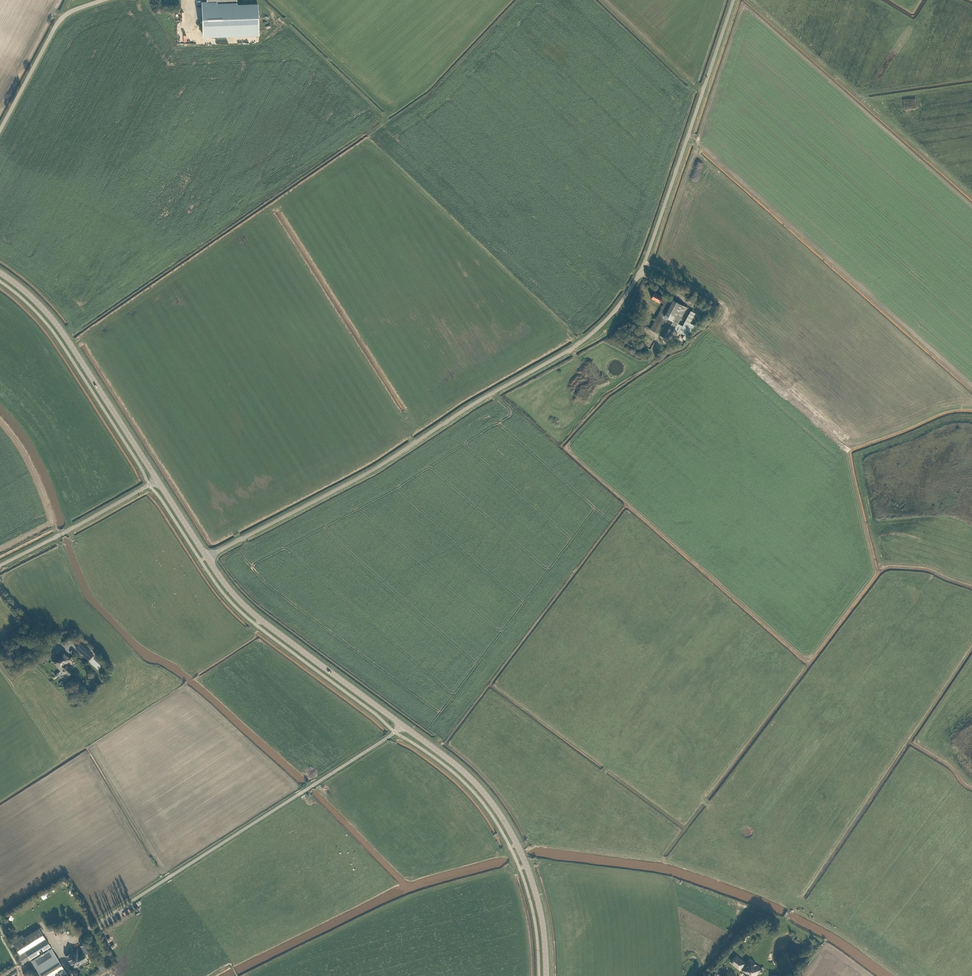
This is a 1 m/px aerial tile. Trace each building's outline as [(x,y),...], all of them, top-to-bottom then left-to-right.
[(201,2),(202,32),(258,30),(257,4),(237,4),(237,0),(207,0),(207,1),(201,2)] [(672,291),(663,308),(693,324),(702,307),(672,291)] [(646,326),(642,333),(657,342),(661,335),(662,333),(671,338),(675,331),(664,325),(660,331),(660,332),(659,334),(646,326)] [(80,642),(75,647),(87,657),(91,652),(80,642)] [(71,658),(62,650),(55,658),(56,658),(53,661),(59,666),(62,668),(60,669),(67,676),(72,670),(65,664),(71,658)] [(22,935),(9,942),(13,949),(16,947),(20,954),(45,938),(39,928),(23,937),(22,935)] [(46,939),(26,951),(31,958),(50,946),(46,939)] [(86,959),(84,955),(85,954),(91,951),(86,943),(81,946),(84,951),(79,954),(77,950),(66,957),(73,968),(84,962),(83,961),(86,959)] [(51,948),(31,960),(35,966),(55,954),(51,948)] [(68,975),(55,954),(41,962),(35,966),(41,975),(66,975),(68,975)] [(731,963),(740,970),(740,969),(747,974),(745,975),(756,975),(759,972),(762,968),(750,959),(746,964),(745,963),(746,962),(737,955),(731,963)] [(100,960),(96,962),(101,970),(105,968),(100,960)]
